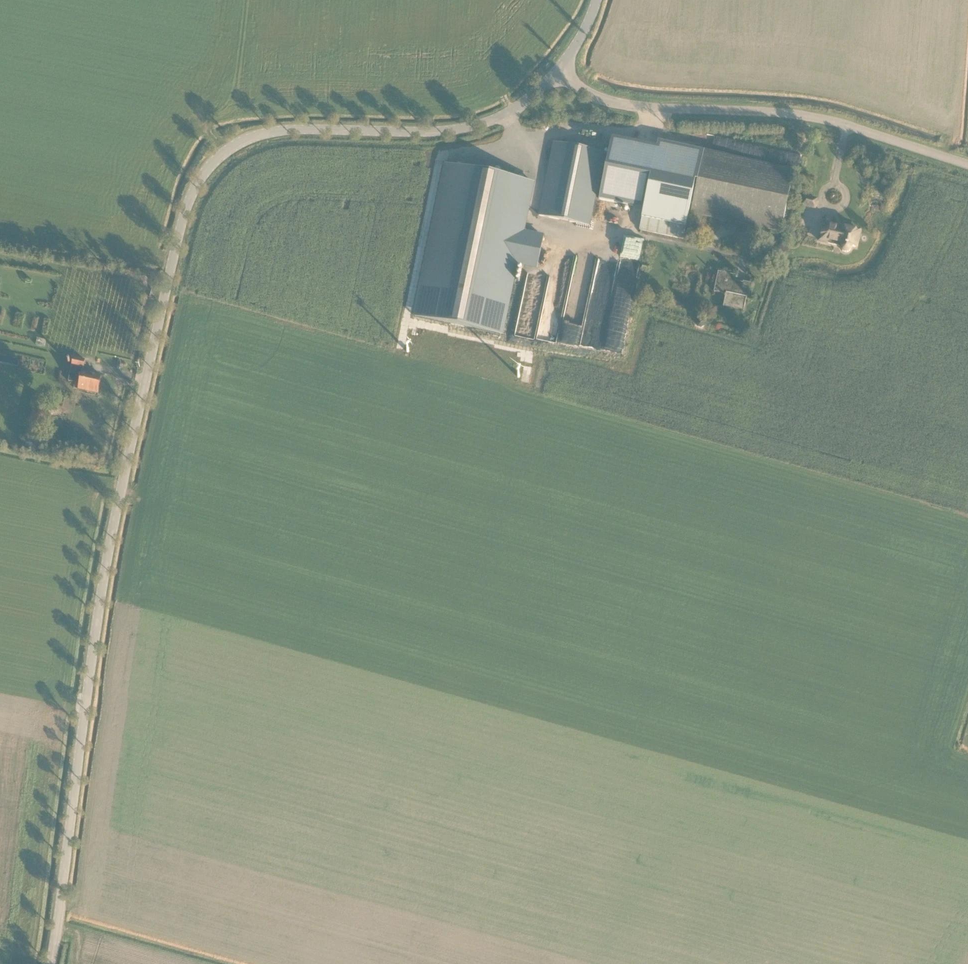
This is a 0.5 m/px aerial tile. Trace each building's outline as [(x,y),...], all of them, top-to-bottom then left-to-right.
[(795,169),(705,150),(658,140),(657,146),(612,137),(599,199),(644,208),(640,230),(683,239),(695,185),(697,186),(691,215),(781,234),(795,169)] [(605,153),(554,142),(539,216),(590,226),(605,153)] [(773,162),(798,165),(800,152),(774,149),(773,162)] [(523,231),(533,182),(447,164),(415,317),(501,335),(516,264),(537,269),(544,235),(523,231)] [(818,199),(804,195),(801,206),(816,210),(818,199)] [(851,250),(851,249),(852,246),(856,247),(860,231),(841,227),(841,228),(823,224),(819,241),(841,246),(841,247),(841,248),(842,249),(842,250),(843,250),(843,251),(844,252),(845,252),(846,252),(847,252),(848,252),(849,252),(850,251),(850,250),(851,250)] [(643,251),(623,247),(609,322),(628,326),(643,251)] [(575,256),(564,319),(540,315),(536,338),(582,346),(597,259),(575,256)] [(748,300),(752,284),(735,280),(736,276),(718,272),(714,292),(726,294),(723,307),(744,311),(746,300),(748,300)] [(702,319),(698,321),(697,324),(698,326),(701,327),(705,325),(706,322),(705,320),(702,319)] [(74,358),(72,368),(69,381),(80,384),(78,389),(98,393),(102,376),(95,375),(96,372),(88,371),(88,373),(83,372),(84,369),(86,361),(74,358)] [(45,414),(47,403),(37,400),(32,419),(43,421),(45,414)]
